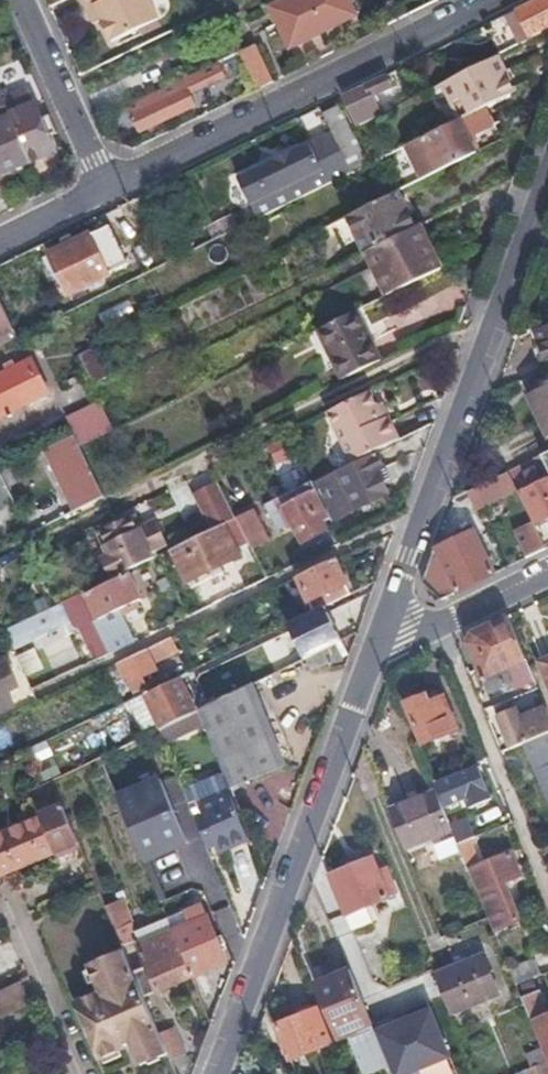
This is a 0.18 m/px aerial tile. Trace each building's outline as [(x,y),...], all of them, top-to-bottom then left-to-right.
[(86,9),(93,5),(111,41),(157,18),(149,0),(81,0),(86,9)] [(350,0),(283,0),(271,6),(289,47),(357,14),(350,0)] [(522,45),(547,32),(547,0),(535,0),(508,13),(522,45)] [(257,89),(272,81),(253,43),(239,50),(257,89)] [(503,78),(494,59),(451,80),(443,83),(460,119),(487,106),(516,91),(509,76),(503,78)] [(209,65),(127,104),(140,131),(190,106),(185,92),(215,78),(209,65)] [(358,116),(364,114),(376,107),(372,96),(390,85),(387,76),(365,86),(366,89),(349,98),(358,116)] [(57,132),(50,117),(43,120),(29,89),(13,97),(10,91),(0,95),(0,104),(3,102),(31,165),(57,153),(50,135),(57,132)] [(31,165),(3,102),(0,104),(0,178),(31,165)] [(487,106),(460,119),(401,148),(418,181),(503,139),(487,106)] [(351,172),(367,163),(338,107),(323,114),(331,131),(351,172)] [(361,123),(367,120),(364,114),(358,116),(361,123)] [(256,217),(351,172),(331,131),(238,177),(256,217)] [(405,194),(403,189),(396,192),(398,197),(405,194)] [(396,192),(338,221),(354,254),(364,250),(413,226),(398,197),(396,192)] [(442,268),(419,223),(413,226),(364,250),(387,295),(442,268)] [(71,296),(111,276),(101,255),(91,235),(72,244),(51,255),(71,296)] [(101,255),(111,276),(124,270),(115,249),(101,255)] [(106,322),(134,311),(129,299),(101,311),(106,322)] [(0,302),(0,343),(16,335),(0,302)] [(357,309),(317,328),(343,381),(382,362),(357,309)] [(524,331),(534,360),(547,355),(547,322),(532,327),(524,331)] [(93,380),(114,372),(103,345),(82,353),(93,380)] [(0,372),(0,414),(40,394),(25,360),(0,372)] [(529,394),(547,435),(547,385),(529,394)] [(366,455),(401,438),(388,413),(383,415),(371,391),(327,413),(352,462),(366,455)] [(78,445),(72,434),(40,450),(71,514),(104,498),(78,445)] [(379,480),(366,455),(352,462),(312,481),(329,517),(378,494),(374,483),(379,480)] [(13,463),(0,469),(0,471),(7,486),(19,479),(13,463)] [(509,473),(467,492),(475,509),(517,490),(509,473)] [(547,516),(547,478),(537,484),(532,473),(524,477),(528,487),(518,492),(534,523),(547,516)] [(329,517),(312,481),(270,502),(281,526),(295,520),(304,539),(326,530),(321,520),(329,517)] [(257,508),(239,517),(251,541),(255,551),(274,542),(257,508)] [(101,558),(110,580),(128,571),(154,558),(151,553),(168,545),(157,520),(140,527),(135,514),(97,532),(107,555),(101,558)] [(239,517),(236,518),(224,524),(173,549),(188,579),(237,555),(235,550),(251,541),(239,517)] [(527,557),(546,548),(534,523),(515,532),(527,557)] [(439,546),(425,581),(442,599),(495,573),(474,529),(439,546)] [(333,561),(297,577),(313,614),(349,596),(333,561)] [(103,637),(111,651),(137,638),(123,609),(141,601),(128,571),(110,580),(86,592),(98,619),(96,621),(103,637)] [(83,593),(69,600),(81,625),(95,619),(83,593)] [(63,603),(52,608),(4,632),(12,650),(70,621),(63,603)] [(319,615),(306,622),(308,629),(294,637),(303,658),(330,645),(346,637),(338,616),(323,622),(319,615)] [(506,617),(472,634),(468,643),(476,662),(488,692),(510,683),(517,688),(533,682),(506,617)] [(306,622),(290,629),(294,637),(308,629),(306,622)] [(93,642),(100,656),(111,651),(103,637),(93,642)] [(170,637),(118,662),(128,683),(161,666),(158,658),(175,651),(170,637)] [(330,645),(303,658),(308,670),(318,664),(320,667),(340,657),(337,651),(349,644),(346,637),(330,645)] [(19,652),(22,671),(40,668),(36,648),(19,652)] [(183,666),(179,655),(170,659),(174,670),(183,666)] [(537,663),(547,691),(547,659),(537,663)] [(8,690),(18,686),(6,661),(0,664),(0,694),(8,690)] [(180,676),(144,694),(160,726),(177,718),(195,709),(182,681),(180,676)] [(198,708),(203,722),(228,785),(284,763),(252,682),(198,708)] [(3,707),(13,702),(8,690),(0,694),(0,701),(3,707)] [(423,695),(406,702),(423,742),(454,728),(442,697),(427,703),(423,695)] [(499,709),(501,716),(517,710),(519,709),(515,702),(499,709)] [(520,716),(537,709),(533,703),(519,709),(517,710),(520,716)] [(543,706),(537,709),(520,716),(517,710),(501,716),(500,717),(511,746),(536,737),(547,732),(547,719),(543,706)] [(177,718),(160,726),(157,727),(164,741),(203,722),(198,708),(195,709),(177,718)] [(536,737),(541,749),(533,754),(547,793),(547,732),(536,737)] [(436,781),(445,806),(464,798),(468,805),(490,796),(476,765),(436,781)] [(183,789),(193,815),(202,838),(205,846),(214,843),(217,850),(246,838),(229,794),(220,774),(183,789)] [(117,796),(139,854),(183,837),(161,779),(117,796)] [(62,804),(38,814),(42,825),(51,848),(76,838),(62,804)] [(440,804),(393,823),(408,860),(456,841),(451,828),(449,824),(440,804)] [(457,822),(449,824),(451,828),(456,841),(457,845),(468,841),(475,838),(471,826),(460,830),(457,822)] [(0,842),(0,869),(51,848),(42,825),(0,842)] [(477,866),(468,841),(457,845),(467,870),(477,866)] [(365,902),(391,890),(381,864),(373,867),(369,853),(329,871),(351,928),(371,919),(365,902)] [(467,870),(486,916),(492,930),(518,919),(504,880),(519,875),(511,853),(477,866),(467,870)] [(122,900),(104,907),(120,946),(137,938),(122,900)] [(185,924),(171,930),(172,933),(182,956),(190,976),(222,962),(199,905),(181,912),(185,924)] [(131,973),(138,989),(152,984),(154,991),(190,976),(182,956),(172,933),(136,948),(144,968),(131,973)] [(131,973),(122,949),(88,963),(100,993),(77,1003),(83,1019),(90,1023),(95,1034),(91,1040),(99,1059),(121,1050),(117,1041),(128,1036),(131,1046),(139,1063),(165,1053),(157,1035),(138,989),(131,973)] [(482,956),(434,975),(449,1014),(499,994),(482,956)] [(515,985),(540,973),(534,959),(508,969),(515,985)] [(370,1024),(348,970),(316,983),(336,1037),(370,1024)] [(20,981),(0,990),(0,1013),(29,1000),(20,981)] [(520,997),(546,1060),(547,1065),(547,1012),(546,1013),(537,991),(520,997)] [(330,1039),(315,1002),(273,1020),(288,1056),(330,1039)] [(426,1003),(405,1011),(408,1018),(394,1024),(391,1017),(391,1016),(370,1024),(391,1073),(415,1073),(414,1070),(448,1056),(426,1003)] [(405,1011),(391,1017),(394,1024),(408,1018),(405,1011)] [(173,1029),(157,1035),(165,1053),(167,1058),(182,1051),(173,1029)] [(121,1050),(131,1046),(128,1036),(117,1041),(121,1050)] [(546,1060),(526,1068),(529,1073),(547,1073),(547,1065),(546,1060)]
